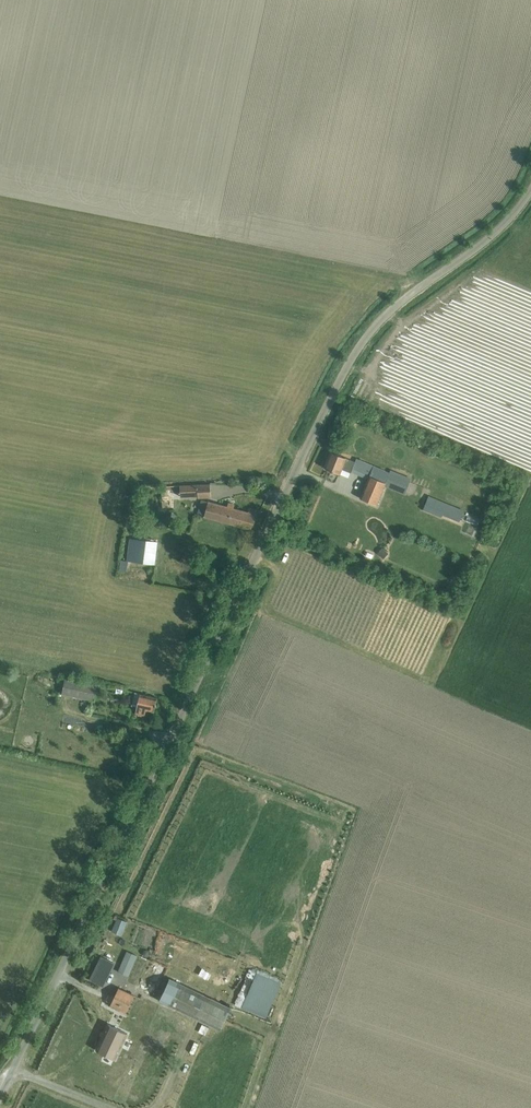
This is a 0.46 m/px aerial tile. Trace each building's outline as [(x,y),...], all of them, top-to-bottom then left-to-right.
[(329,452),(322,468),(338,474),(340,469),(343,471),(350,473),(352,469),(368,476),(359,498),(375,504),(386,478),(388,473),(355,459),(354,462),(329,452)] [(388,473),(386,478),(405,486),(409,478),(389,470),(388,473)] [(196,497),(197,499),(210,498),(209,485),(185,486),(186,497),(196,497)] [(428,493),(412,486),(409,494),(425,501),(428,493)] [(460,519),(463,510),(428,496),(423,510),(441,517),(443,512),(460,519)] [(200,501),(196,516),(227,525),(227,524),(249,530),(258,512),(249,509),(247,514),(231,510),(231,509),(200,501)] [(135,539),(132,561),(154,564),(157,542),(135,539)] [(195,549),(186,546),(181,563),(190,566),(195,549)] [(381,548),(376,553),(382,559),(388,553),(381,548)] [(120,561),(119,571),(127,572),(128,561),(120,561)] [(64,679),(61,694),(94,700),(97,685),(64,679)] [(157,699),(141,695),(135,694),(132,704),(137,705),(135,714),(145,716),(146,711),(154,713),(157,699)] [(117,917),(114,924),(123,928),(126,921),(117,917)] [(128,975),(136,956),(126,952),(118,971),(128,975)] [(92,978),(105,985),(116,964),(104,957),(92,978)] [(257,974),(241,1010),(265,1020),(281,985),(257,974)] [(168,978),(157,1001),(219,1030),(230,1007),(168,978)] [(129,1015),(138,996),(120,988),(112,1008),(129,1015)] [(108,1024),(96,1050),(115,1059),(127,1033),(108,1024)]
